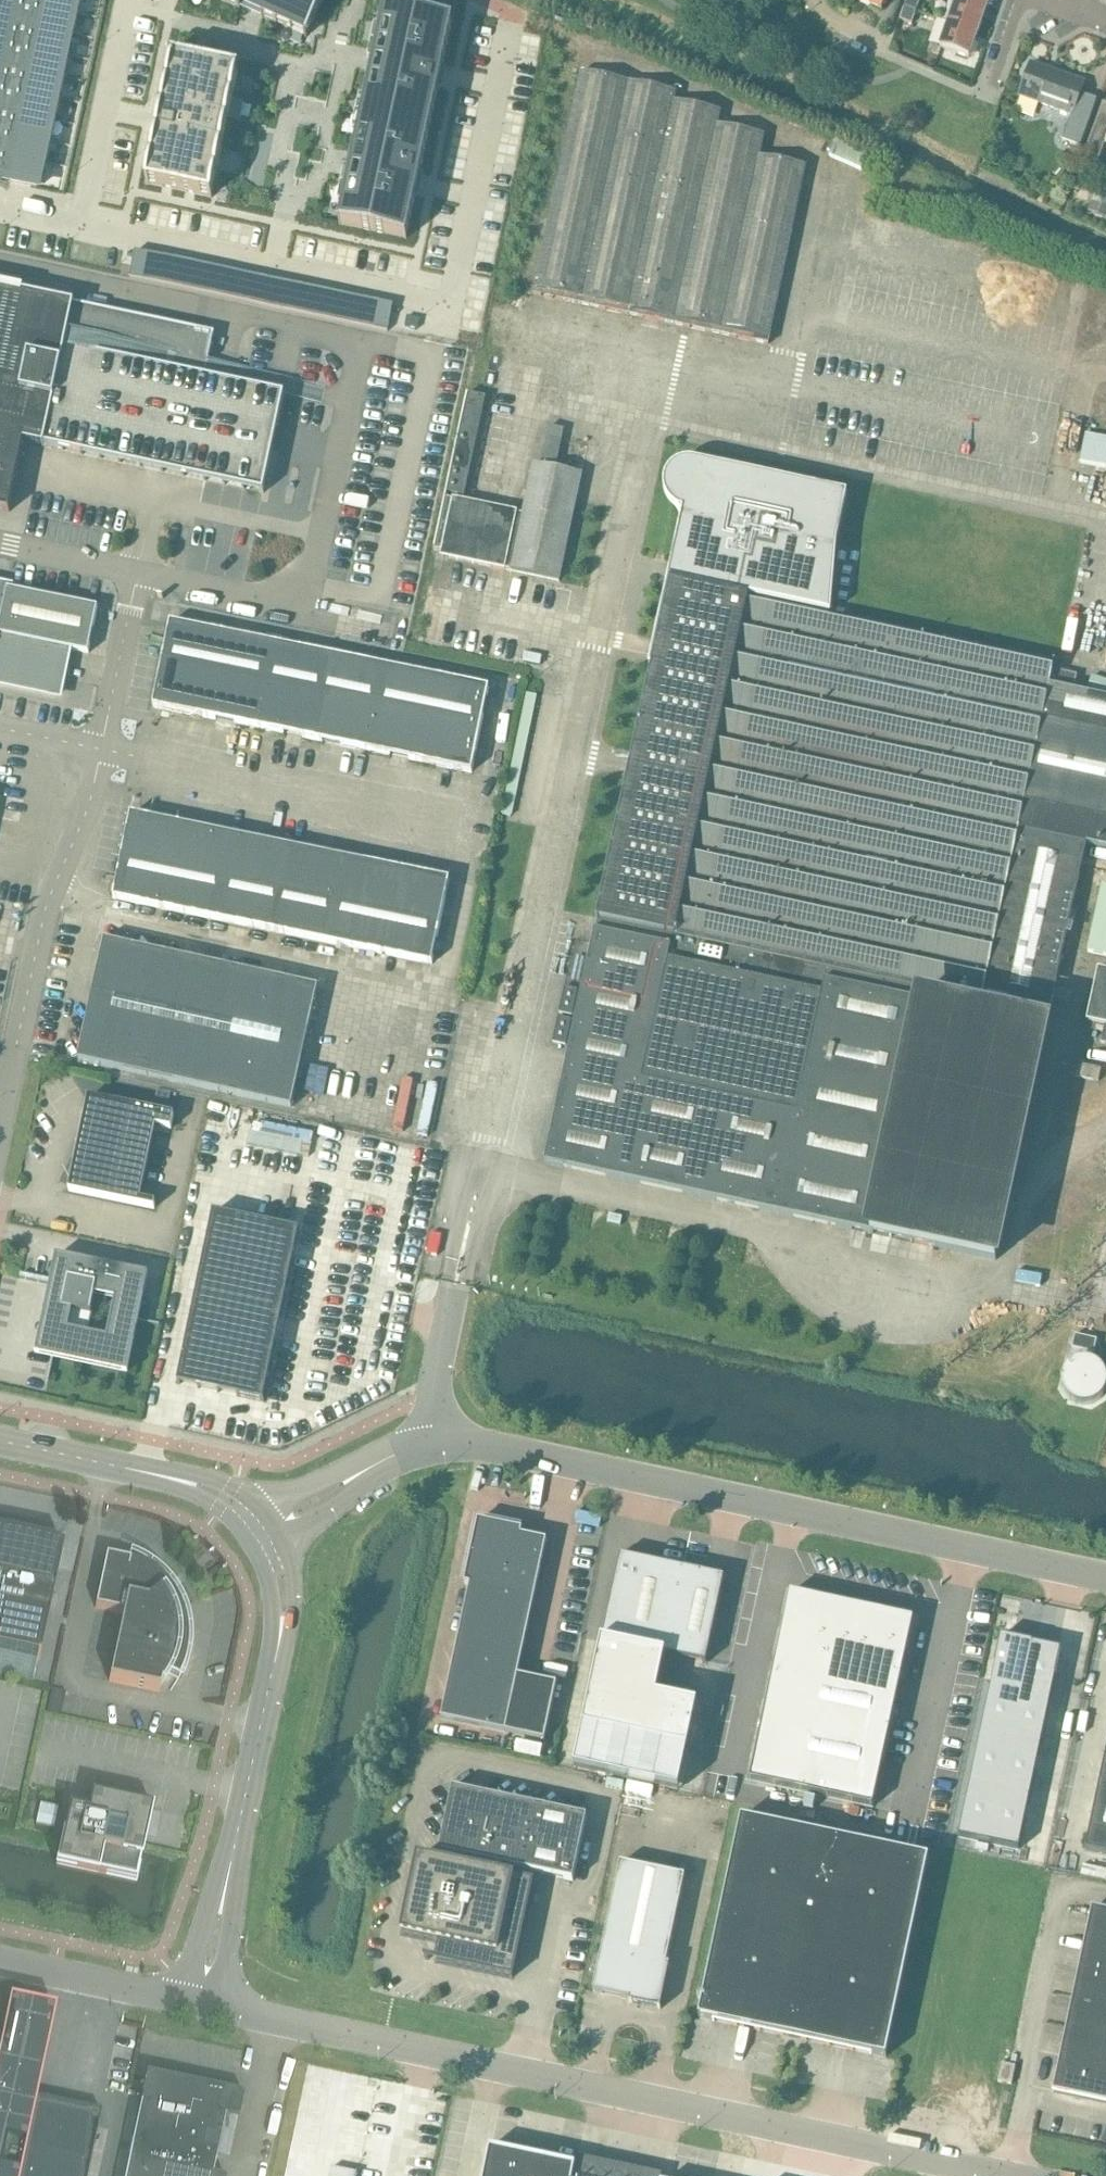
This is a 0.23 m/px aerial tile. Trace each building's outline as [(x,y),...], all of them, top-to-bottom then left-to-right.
[(78,0),(0,0),(0,180),(38,188),(78,0)] [(239,7),(251,12),(262,17),(305,36),(317,10),(322,0),(224,0),(239,7)] [(857,2),(881,13),(887,0),(858,0),(857,2)] [(903,9),(916,14),(920,0),(919,0),(907,0),(903,9)] [(949,23),(977,35),(985,11),(957,0),(956,0),(949,23)] [(985,11),(989,0),(957,0),(985,11)] [(903,9),(899,21),(911,26),(916,14),(903,9)] [(342,216),(340,224),(405,239),(415,196),(418,181),(420,173),(438,90),(440,77),(443,65),(452,24),(386,10),(383,25),(378,47),(377,52),(375,63),(373,74),(358,141),(355,154),(353,166),(350,178),(348,189),(342,216)] [(969,59),(977,35),(949,23),(939,49),(969,59)] [(162,121),(149,184),(168,188),(212,198),(238,75),(239,71),(207,65),(194,62),(190,61),(175,58),(164,110),(162,121)] [(1062,143),(1080,149),(1097,102),(1080,96),(1085,84),(1030,65),(1018,99),(1070,118),(1062,143)] [(580,74),(533,291),(769,341),(806,168),(760,158),(764,137),(718,127),(721,113),(675,103),(677,94),(654,90),(583,74),(580,74)] [(1078,173),(1092,179),(1105,145),(1105,105),(1102,104),(1078,173)] [(836,141),(829,156),(861,171),(868,155),(836,141)] [(1093,214),(1100,217),(1103,218),(1105,209),(1105,201),(1099,199),(1093,214)] [(134,251),(128,277),(141,280),(146,254),(134,251)] [(146,254),(141,280),(154,283),(159,257),(146,254)] [(211,268),(206,294),(219,296),(224,270),(211,268)] [(224,270),(219,296),(231,299),(237,273),(224,270)] [(237,273),(231,299),(244,302),(250,276),(237,273)] [(250,276),(244,302),(257,305),(263,279),(250,276)] [(263,279),(257,305),(270,307),(276,281),(263,279)] [(276,281),(270,307),(283,310),(289,284),(276,281)] [(289,284),(283,310),(296,313),(302,287),(289,284)] [(302,287),(296,313),(309,315),(315,290),(302,287)] [(9,512),(23,443),(43,447),(43,446),(263,494),(284,395),(246,387),(246,386),(249,372),(249,371),(209,362),(214,335),(68,304),(40,298),(34,296),(23,294),(22,296),(3,292),(4,290),(0,289),(0,510),(9,512)] [(340,295),(335,321),(348,324),(353,298),(340,295)] [(353,298),(348,324),(361,326),(366,301),(353,298)] [(366,301),(361,326),(374,329),(379,303),(366,301)] [(379,303),(374,329),(387,332),(392,306),(379,303)] [(470,395),(448,495),(464,498),(486,399),(470,395)] [(549,427),(541,463),(557,466),(565,430),(549,427)] [(435,551),(442,552),(441,559),(505,572),(510,573),(559,584),(582,476),(533,466),(523,516),(453,501),(453,502),(445,500),(435,551)] [(544,1164),(996,1262),(1046,1030),(1029,1026),(1032,1014),(1049,1017),(1086,845),(1105,850),(1105,699),(1073,691),(1051,687),(841,641),(837,552),(846,499),(695,466),(596,921),(544,1164)] [(98,609),(13,591),(14,586),(0,583),(0,685),(59,697),(69,651),(88,655),(98,609)] [(153,708),(194,717),(472,774),(489,690),(171,624),(153,708)] [(1054,672),(1051,687),(1073,691),(1076,676),(1054,672)] [(131,815),(114,900),(431,965),(449,881),(131,815)] [(1088,952),(1105,956),(1105,878),(1104,878),(1088,952)] [(78,1061),(291,1108),(317,989),(105,942),(78,1061)] [(1098,970),(1087,1024),(1090,1024),(1089,1030),(1103,1033),(1100,1045),(1105,1046),(1105,972),(1098,970)] [(565,987),(559,1014),(572,1017),(578,990),(565,987)] [(558,1017),(553,1043),(566,1046),(571,1020),(558,1017)] [(1101,1070),(1078,1065),(1076,1077),(1098,1082),(1101,1070)] [(68,1191),(153,1209),(155,1203),(140,1200),(155,1126),(170,1130),(173,1116),(88,1098),(99,1115),(102,1116),(101,1120),(99,1119),(97,1129),(99,1130),(98,1134),(95,1133),(72,1188),(68,1191)] [(213,1214),(176,1382),(262,1401),(299,1233),(213,1214)] [(430,1244),(428,1255),(441,1257),(443,1245),(431,1242),(430,1244)] [(48,1382),(49,1382),(54,1361),(128,1376),(138,1324),(160,1328),(160,1327),(139,1323),(148,1277),(57,1258),(51,1282),(21,1276),(20,1280),(51,1287),(36,1357),(53,1360),(48,1382)] [(1074,1335),(1070,1349),(1094,1355),(1097,1341),(1074,1335)] [(1097,1403),(1103,1398),(1105,1393),(1105,1373),(1103,1368),(1097,1363),(1090,1360),(1083,1360),(1076,1362),(1070,1366),(1065,1372),(1063,1379),(1062,1386),(1065,1393),(1069,1399),(1075,1404),(1082,1406),(1090,1406),(1097,1403)] [(33,1683),(34,1683),(38,1660),(39,1660),(63,1548),(62,1548),(67,1526),(0,1512),(0,1676),(33,1683)] [(469,1586),(441,1720),(505,1734),(547,1742),(558,1687),(517,1678),(547,1541),(521,1536),(522,1531),(478,1521),(464,1585),(469,1586)] [(106,1557),(96,1609),(123,1615),(109,1682),(160,1693),(161,1685),(165,1680),(168,1674),(178,1679),(179,1680),(182,1673),(185,1666),(187,1659),(188,1652),(189,1644),(189,1637),(189,1630),(187,1623),(186,1615),(183,1608),(180,1601),(177,1595),(173,1589),(168,1583),(163,1577),(158,1572),(152,1568),(146,1563),(141,1561),(140,1562),(145,1565),(141,1571),(128,1569),(129,1562),(106,1557)] [(602,1642),(583,1727),(687,1749),(696,1706),(656,1697),(665,1656),(664,1655),(654,1653),(672,1568),(620,1557),(602,1642)] [(672,1568),(654,1653),(664,1655),(665,1656),(706,1664),(724,1579),(682,1570),(672,1568)] [(792,1595),(751,1778),(872,1805),(912,1622),(792,1595)] [(1002,1638),(960,1837),(1018,1850),(1060,1652),(1031,1646),(1031,1644),(1002,1638)] [(1085,1850),(1105,1855),(1105,1752),(1085,1850)] [(573,1882),(587,1818),(452,1789),(439,1853),(457,1857),(456,1867),(418,1859),(402,1935),(440,1943),(436,1962),(512,1979),(532,1883),(514,1879),(516,1870),(573,1882)] [(60,1858),(59,1864),(94,1872),(98,1873),(135,1880),(139,1857),(141,1848),(142,1846),(142,1845),(138,1844),(140,1834),(144,1835),(150,1809),(93,1797),(89,1815),(70,1811),(67,1829),(64,1840),(63,1848),(62,1851),(61,1853),(60,1858)] [(41,1804),(37,1825),(54,1829),(59,1807),(41,1804)] [(741,1818),(698,2018),(982,2079),(1025,1879),(741,1818)] [(660,2011),(669,1966),(666,1965),(684,1878),(620,1864),(593,1993),(630,2000),(629,2004),(660,2011)] [(1105,2105),(1105,1912),(1092,1909),(1053,2093),(1105,2105)] [(101,2113),(36,2099),(55,2011),(41,2008),(32,2006),(31,2006),(30,2005),(10,2001),(0,2047),(0,2175),(88,2175),(101,2113)] [(1005,2067),(1001,2082),(1012,2084),(1015,2069),(1005,2067)] [(129,2158),(212,2175),(213,2175),(225,2118),(239,2121),(244,2096),(147,2074),(143,2094),(129,2158)] [(484,2175),(573,2175),(575,2166),(492,2148),(490,2147),(484,2175)] [(125,2175),(212,2175),(129,2158),(125,2175)]
